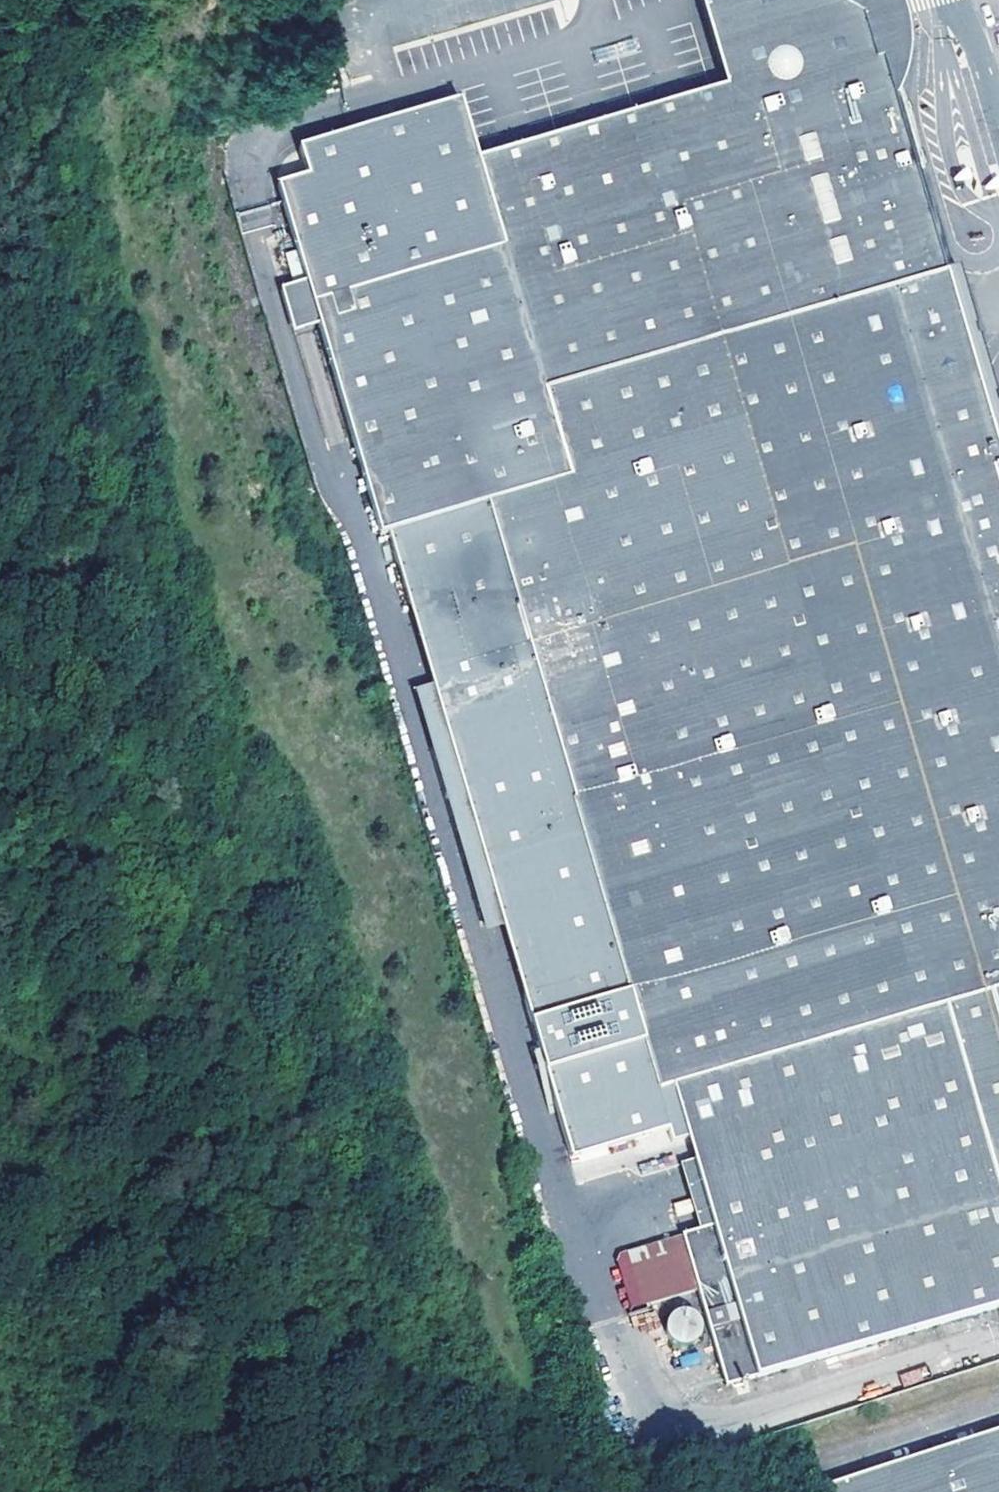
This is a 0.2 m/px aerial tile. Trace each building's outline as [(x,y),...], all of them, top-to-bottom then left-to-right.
[(995,471),(979,397),(946,287),(921,192),(928,179),(908,106),(901,81),(907,57),(905,28),(894,0),(696,0),(725,89),(476,161),(461,99),(292,147),(302,179),(272,185),(303,283),(317,329),(375,537),(385,533),(569,1159),(681,1127),(708,1230),(681,1239),(721,1384),(925,1333),(998,1312),(998,474),(995,471)] [(983,0),(997,52),(998,51),(998,0),(984,0),(983,0)] [(957,284),(928,179),(921,192),(946,287),(979,397),(995,471),(998,474),(998,439),(957,284)] [(293,336),(317,329),(303,283),(278,289),(293,336)] [(671,1317),(666,1324),(664,1331),(667,1340),(676,1347),(685,1348),(694,1345),(700,1334),(699,1323),(692,1316),(682,1313),(671,1317)] [(827,1490),(828,1491),(998,1491),(998,1436),(827,1490)]
